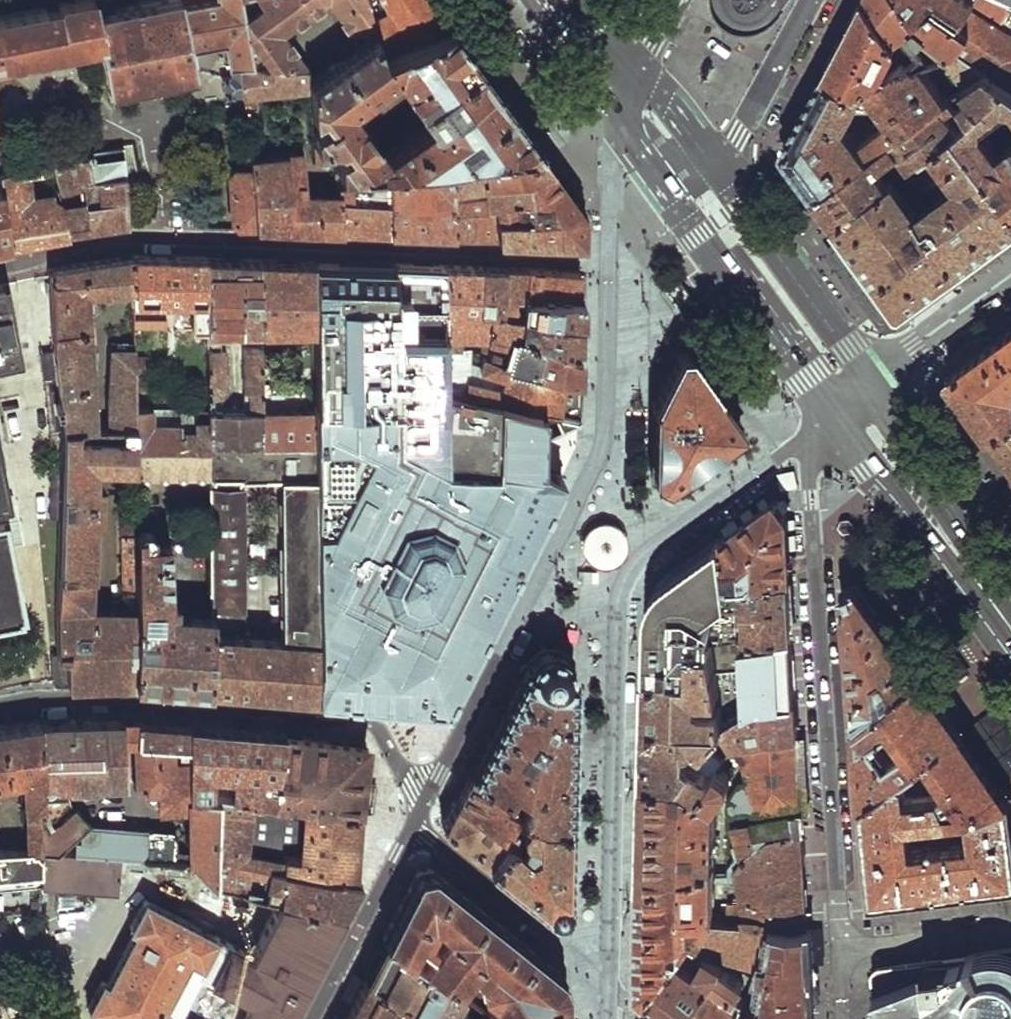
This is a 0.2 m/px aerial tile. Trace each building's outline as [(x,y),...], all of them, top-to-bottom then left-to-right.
[(60,51),(101,42),(111,90),(197,72),(194,52),(228,45),(233,72),(223,74),(226,97),(243,94),(240,67),(252,65),(248,33),(246,21),(244,0),(243,0),(215,0),(185,5),(184,0),(160,0),(115,10),(113,0),(61,0),(62,2),(59,5),(60,9),(48,13),(48,8),(0,19),(0,65),(60,51)] [(246,21),(248,33),(269,66),(310,71),(313,71),(288,37),(330,4),(356,37),(377,21),(371,0),(259,0),(264,7),(246,21)] [(377,21),(381,34),(386,52),(451,26),(432,0),(371,0),(377,21)] [(762,1),(762,0),(732,0),(732,3),(734,8),(737,11),(741,13),(747,13),(752,12),(757,7),(762,1)] [(907,60),(919,52),(903,27),(896,32),(870,0),(861,0),(844,32),(823,70),(861,89),(884,74),(879,68),(890,48),(901,63),(907,60)] [(896,32),(903,27),(919,52),(907,60),(910,65),(923,61),(941,54),(958,49),(971,31),(936,4),(916,18),(903,0),(870,0),(896,32)] [(916,18),(936,4),(971,31),(958,49),(987,70),(1010,89),(1010,33),(1010,32),(1010,7),(1000,0),(903,0),(916,18)] [(531,136),(485,73),(451,26),(386,52),(381,34),(310,83),(316,136),(339,136),(345,136),(349,142),(340,146),(340,153),(341,165),(394,163),(413,161),(432,159),(449,158),(540,148),(531,136)] [(958,49),(941,54),(963,87),(987,70),(958,49)] [(884,74),(861,89),(823,70),(804,106),(784,142),(784,150),(800,171),(816,193),(938,104),(946,99),(923,61),(910,65),(907,60),(901,63),(884,74)] [(252,65),(240,67),(243,94),(257,92),(310,83),(310,71),(269,66),(252,65)] [(987,70),(963,87),(946,99),(938,104),(958,132),(1010,206),(1010,139),(999,148),(984,127),(985,119),(1006,104),(1010,104),(1010,89),(987,70)] [(257,92),(243,94),(251,145),(264,144),(257,92)] [(958,132),(938,104),(816,193),(826,208),(836,220),(894,179),(936,148),(958,132)] [(958,132),(936,148),(961,183),(948,192),(944,189),(936,195),(934,193),(915,207),(894,179),(836,220),(841,228),(847,236),(868,266),(900,310),(961,265),(1010,229),(1010,206),(958,132)] [(339,136),(316,136),(318,155),(340,153),(340,146),(339,136)] [(86,153),(84,154),(85,159),(118,154),(117,148),(87,152),(86,153)] [(302,148),(252,156),(253,164),(256,225),(300,224),(344,223),(342,188),(308,188),(302,148)] [(549,160),(540,148),(449,158),(454,236),(476,236),(496,237),(495,215),(502,215),(502,194),(532,192),(531,169),(553,166),(549,160)] [(49,166),(46,166),(48,174),(52,173),(58,190),(81,181),(87,205),(65,213),(71,233),(101,229),(130,226),(124,173),(120,174),(87,177),(85,159),(84,154),(82,154),(80,153),(79,151),(48,162),(49,166)] [(118,154),(85,159),(87,177),(120,174),(118,154)] [(393,200),(392,230),(428,233),(454,236),(449,158),(432,159),(432,174),(413,174),(413,161),(394,163),(393,200)] [(394,163),(341,165),(341,179),(354,179),(355,193),(393,200),(394,163)] [(253,164),(228,166),(233,221),(236,226),(256,225),(253,164)] [(502,215),(495,215),(496,237),(496,240),(542,240),(584,240),(586,211),(571,190),(553,166),(531,169),(532,192),(502,194),(502,215)] [(0,175),(0,187),(1,191),(12,243),(44,238),(71,233),(65,213),(60,197),(27,202),(20,175),(20,171),(0,175)] [(354,179),(341,179),(342,188),(344,223),(344,226),(372,228),(392,230),(393,200),(355,193),(354,179)] [(12,243),(1,191),(0,191),(0,246),(12,243)] [(141,204),(129,204),(130,224),(142,223),(141,204)] [(868,266),(847,236),(827,251),(881,323),(900,310),(868,266)] [(101,260),(50,267),(50,274),(56,355),(58,379),(60,393),(61,427),(97,426),(90,289),(133,289),(133,256),(101,260)] [(172,257),(133,256),(133,289),(133,302),(195,302),(195,329),(212,329),(212,259),(172,257)] [(237,260),(212,259),(212,329),(210,413),(210,441),(264,444),(264,414),(263,351),(247,351),(247,388),(250,394),(249,411),(220,409),(219,401),(227,396),(229,350),(221,350),(222,330),(262,330),(262,261),(237,260)] [(262,261),(262,330),(317,332),(316,262),(289,261),(262,261)] [(319,446),(319,698),(382,704),(445,711),(457,693),(522,563),(563,481),(542,470),(542,449),(542,442),(449,421),(449,384),(448,344),(447,264),(382,263),(316,262),(317,332),(319,414),(319,446)] [(465,265),(447,264),(448,344),(458,347),(459,335),(490,337),(491,331),(494,310),(484,309),(483,266),(465,265)] [(508,267),(483,266),(484,309),(494,310),(523,312),(525,295),(577,297),(579,284),(580,272),(557,269),(527,264),(527,268),(508,267)] [(0,285),(0,358),(15,355),(3,284),(0,285)] [(525,295),(523,312),(526,312),(582,323),(582,308),(583,298),(577,297),(525,295)] [(581,365),(581,351),(521,334),(526,312),(523,312),(494,310),(491,331),(512,338),(507,363),(580,378),(581,365)] [(521,334),(581,351),(582,336),(582,323),(526,312),(521,334)] [(971,357),(957,368),(950,373),(949,376),(955,385),(989,432),(1010,419),(1010,328),(971,357)] [(490,337),(483,355),(507,363),(512,338),(491,331),(490,337)] [(580,396),(580,378),(507,363),(483,355),(478,367),(465,364),(465,350),(458,347),(448,344),(449,384),(579,417),(580,396)] [(135,345),(111,347),(107,425),(136,424),(135,408),(135,345)] [(667,373),(652,401),(653,403),(670,406),(720,393),(689,350),(679,350),(667,373)] [(58,379),(56,355),(44,355),(45,379),(58,379)] [(578,420),(579,417),(449,384),(449,421),(542,442),(541,435),(578,420)] [(60,393),(51,393),(52,432),(61,432),(61,427),(60,393)] [(743,423),(720,393),(670,406),(653,403),(653,440),(653,475),(658,478),(663,481),(743,423)] [(181,409),(135,408),(136,424),(135,451),(210,449),(210,441),(210,413),(181,413),(181,409)] [(319,414),(264,414),(264,444),(319,446),(319,414)] [(989,432),(1010,463),(1010,419),(989,432)] [(135,451),(136,424),(107,425),(97,426),(61,427),(61,432),(61,466),(60,517),(60,652),(71,654),(71,685),(102,684),(136,683),(136,529),(136,509),(118,509),(118,535),(122,535),(122,607),(89,607),(95,464),(135,464),(135,451)] [(209,690),(264,694),(319,698),(319,446),(264,444),(210,441),(210,449),(210,481),(208,614),(209,690)] [(135,464),(136,481),(210,481),(210,449),(135,451),(135,464)] [(60,517),(61,466),(50,466),(49,517),(60,517)] [(729,580),(791,576),(787,513),(782,505),(776,498),(722,536),(729,580)] [(849,518),(841,518),(838,526),(842,532),(850,531),(853,524),(849,518)] [(612,522),(604,521),(596,522),(589,526),(584,532),(581,540),(581,548),(584,556),(589,562),(596,566),(604,568),(612,566),(619,562),(624,556),(627,549),(627,541),(624,533),(619,527),(612,522)] [(136,529),(136,683),(173,687),(209,690),(208,614),(169,611),(167,540),(150,540),(150,531),(145,528),(136,529)] [(22,619),(3,529),(0,529),(0,623),(22,619)] [(729,580),(722,536),(663,577),(656,584),(652,593),(649,602),(647,616),(646,639),(646,669),(693,670),(694,642),(716,639),(737,637),(737,596),(732,596),(729,580)] [(596,571),(580,571),(580,581),(596,581),(596,571)] [(748,635),(793,630),(792,603),(791,576),(729,580),(732,596),(737,596),(746,596),(747,613),(742,613),(743,618),(747,618),(748,635)] [(851,691),(854,723),(921,676),(906,656),(889,632),(856,587),(842,590),(851,691)] [(759,701),(796,697),(795,666),(793,630),(748,635),(737,637),(716,639),(721,690),(723,700),(726,721),(759,701)] [(645,724),(643,777),(687,776),(698,784),(710,769),(698,758),(699,754),(692,749),(692,741),(698,740),(707,746),(721,727),(726,721),(723,700),(702,701),(701,692),(721,690),(716,639),(694,642),(693,670),(646,669),(645,724)] [(523,811),(520,814),(568,819),(570,744),(573,670),(566,653),(564,651),(562,650),(548,645),(545,644),(543,644),(540,644),(538,646),(527,658),(524,662),(522,666),(469,770),(502,788),(499,795),(523,811)] [(60,652),(55,652),(53,681),(59,685),(71,685),(71,654),(60,652)] [(854,723),(859,761),(863,801),(902,773),(924,757),(960,730),(940,703),(939,700),(921,676),(854,723)] [(741,744),(798,735),(797,717),(796,697),(759,701),(726,721),(721,727),(738,745),(741,744)] [(91,723),(42,724),(44,777),(41,853),(75,856),(75,843),(82,843),(82,834),(89,827),(75,811),(73,812),(65,797),(67,784),(73,784),(74,787),(100,788),(100,783),(123,782),(122,742),(138,743),(139,721),(124,721),(91,723)] [(167,723),(139,721),(138,743),(190,745),(190,725),(167,723)] [(38,909),(39,888),(41,853),(44,777),(42,724),(3,731),(0,731),(0,781),(21,778),(28,849),(0,849),(0,914),(38,909)] [(250,730),(190,725),(190,745),(188,797),(217,796),(218,793),(247,797),(272,801),(285,736),(283,732),(250,730)] [(969,816),(1010,799),(987,767),(960,730),(924,757),(969,816)] [(730,824),(802,811),(800,774),(798,735),(741,744),(747,774),(737,777),(730,797),(730,824)] [(328,741),(285,736),(272,801),(306,805),(361,812),(365,771),(367,749),(367,745),(328,741)] [(190,745),(138,743),(139,783),(148,790),(164,790),(163,806),(188,806),(188,797),(190,745)] [(642,829),(641,880),(678,879),(679,860),(716,859),(716,798),(730,778),(731,769),(737,768),(737,777),(747,774),(741,744),(738,745),(721,756),(707,746),(700,752),(699,754),(698,758),(710,769),(698,784),(687,776),(643,777),(642,829)] [(1010,882),(1010,807),(1010,799),(969,816),(924,757),(902,773),(863,801),(867,851),(871,899),(947,890),(1002,883),(1010,882)] [(462,784),(455,796),(507,833),(520,814),(523,811),(499,795),(502,788),(469,770),(462,784)] [(216,854),(242,859),(247,797),(218,793),(217,796),(216,854)] [(175,852),(174,864),(189,865),(215,888),(215,884),(216,854),(217,796),(188,797),(188,806),(163,806),(163,810),(183,812),(180,837),(188,838),(188,853),(175,852)] [(464,844),(487,862),(507,833),(455,796),(449,808),(443,819),(442,826),(464,844)] [(361,812),(306,805),(302,859),(283,856),(282,866),(352,877),(358,836),(361,812)] [(730,920),(808,926),(805,869),(802,811),(730,824),(729,890),(740,890),(742,902),(730,902),(730,920)] [(507,833),(487,862),(545,909),(551,911),(556,910),(560,909),(563,906),(565,901),(567,859),(568,819),(520,814),(507,833)] [(171,833),(89,827),(82,834),(82,843),(75,843),(75,856),(123,860),(153,862),(174,864),(175,852),(176,838),(171,833)] [(41,853),(39,888),(122,893),(123,860),(75,856),(41,853)] [(360,880),(352,877),(282,866),(242,859),(216,854),(215,884),(281,899),(343,913),(353,894),(360,880)] [(639,984),(649,992),(690,937),(703,919),(715,920),(716,859),(679,860),(678,879),(641,880),(640,931),(639,984)] [(153,862),(152,879),(187,882),(189,865),(174,864),(153,862)] [(565,1012),(565,986),(563,978),(560,974),(555,969),(543,959),(432,870),(429,868),(419,870),(415,873),(382,938),(456,986),(469,964),(480,971),(466,992),(487,1007),(506,1018),(565,1018),(565,1012)] [(87,1011),(103,1018),(288,1018),(293,1009),(323,950),(343,913),(281,899),(253,956),(145,903),(130,929),(135,933),(108,986),(103,983),(87,1011)] [(759,999),(813,1009),(810,968),(808,926),(730,920),(715,920),(703,919),(690,937),(725,960),(727,955),(764,965),(759,999)] [(681,1018),(683,1018),(725,960),(690,937),(649,992),(666,1006),(681,1018)] [(363,975),(436,1018),(456,1018),(451,1014),(463,991),(456,986),(382,938),(374,953),(363,975)] [(873,965),(870,968),(871,982),(876,1015),(873,1017),(872,1018),(1010,1018),(1010,951),(1006,949),(995,949),(873,965)] [(744,999),(737,994),(751,975),(725,960),(683,1018),(733,1018),(744,999)] [(363,975),(356,989),(344,1012),(356,1018),(436,1018),(363,975)] [(813,1009),(759,999),(750,1018),(813,1018),(813,1009)] [(487,1007),(484,1014),(487,1017),(486,1018),(506,1018),(487,1007)]
